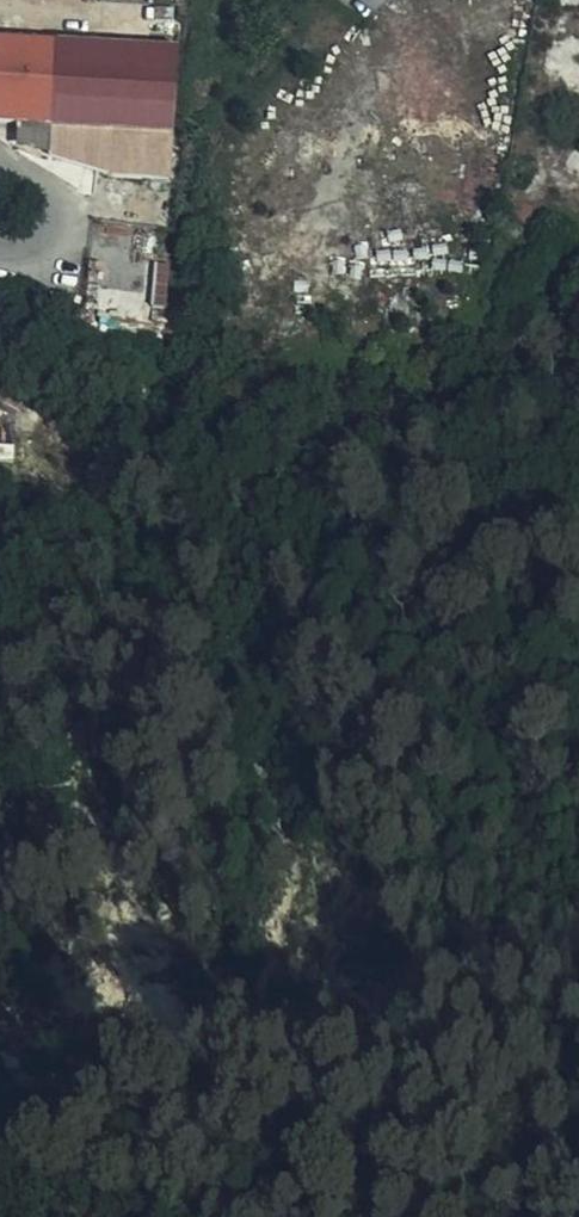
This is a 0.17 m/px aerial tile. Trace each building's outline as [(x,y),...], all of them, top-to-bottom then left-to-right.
[(178,19),(192,20),(192,0),(179,0),(178,19)] [(18,125),(51,126),(49,156),(116,177),(170,180),(177,50),(142,48),(55,43),(0,40),(0,124),(18,125)] [(51,126),(18,125),(17,146),(49,156),(51,126)]
